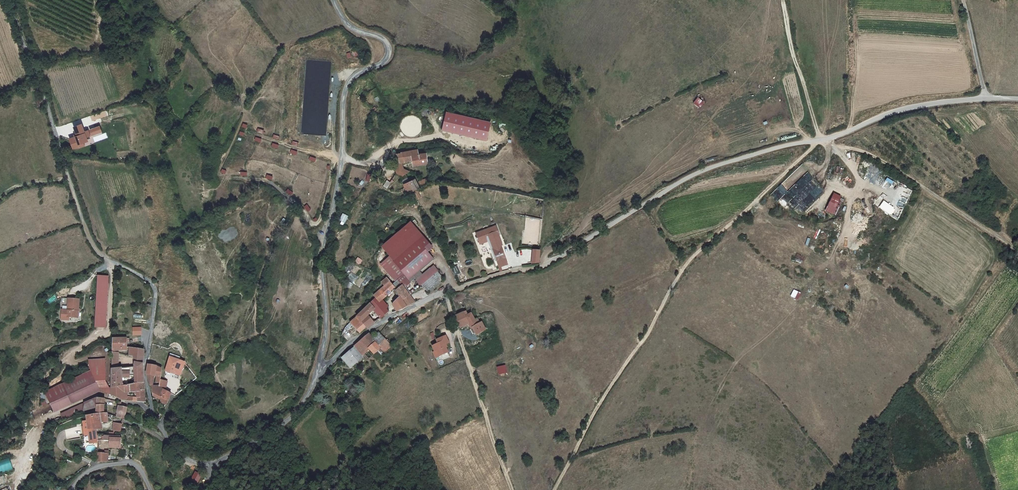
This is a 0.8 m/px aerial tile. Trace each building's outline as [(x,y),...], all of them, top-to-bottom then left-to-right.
[(698,97),(693,103),(699,108),(705,102),(698,97)] [(489,124),(448,114),(444,130),(486,140),(489,124)] [(83,154),(76,135),(68,138),(74,156),(83,154)] [(412,157),(414,167),(428,165),(427,155),(419,156),(418,151),(412,152),(412,157)] [(412,157),(412,152),(404,154),(401,155),(396,156),(398,164),(403,162),(402,159),(404,159),(409,158),(412,157)] [(404,166),(395,168),(397,175),(401,179),(409,173),(404,170),(404,166)] [(808,172),(788,190),(782,184),(772,193),(779,200),(781,198),(792,211),(820,184),(808,172)] [(407,195),(417,190),(421,189),(416,179),(402,185),(407,195)] [(388,190),(392,183),(387,180),(382,187),(388,190)] [(825,211),(833,215),(842,197),(834,193),(825,211)] [(808,196),(799,206),(802,209),(811,200),(808,196)] [(342,213),(340,220),(346,222),(348,215),(342,213)] [(382,250),(390,259),(412,239),(426,254),(431,250),(409,225),(382,250)] [(497,228),(477,237),(478,239),(476,239),(478,243),(479,242),(480,245),(488,241),(492,251),(493,251),(496,259),(498,259),(499,262),(502,269),(510,265),(502,247),(498,237),(500,236),(497,228)] [(412,239),(390,259),(405,276),(410,281),(432,261),(426,254),(412,239)] [(540,263),(540,253),(532,253),(531,263),(540,263)] [(405,276),(390,259),(380,267),(396,285),(398,283),(402,287),(405,291),(411,286),(404,278),(405,276)] [(434,268),(418,281),(422,286),(430,294),(445,283),(438,273),(434,268)] [(110,282),(99,281),(95,333),(106,334),(110,282)] [(376,301),(372,306),(383,317),(385,317),(387,316),(389,315),(386,311),(389,308),(383,302),(392,295),(391,294),(395,290),(387,281),(382,285),(385,289),(374,299),(376,301)] [(405,291),(402,287),(394,293),(399,301),(411,307),(413,305),(415,304),(405,291)] [(798,300),(801,293),(793,290),(790,297),(798,300)] [(411,307),(399,301),(394,306),(399,313),(400,312),(411,307)] [(60,315),(62,315),(68,315),(69,304),(62,303),(62,307),(61,307),(60,315)] [(80,305),(69,304),(68,315),(62,315),(61,324),(69,325),(69,322),(78,323),(80,305)] [(383,317),(372,306),(350,326),(351,327),(360,335),(367,329),(368,331),(375,324),(369,317),(373,313),(380,320),(383,317)] [(467,314),(457,318),(463,329),(470,325),(473,331),(475,329),(478,336),(487,331),(483,324),(481,325),(478,320),(475,321),(472,315),(468,317),(467,314)] [(370,335),(361,341),(363,343),(369,353),(372,356),(381,351),(373,340),(370,335)] [(373,340),(381,351),(388,345),(380,335),(373,340)] [(447,337),(438,341),(439,344),(433,346),(435,352),(434,352),(436,358),(449,354),(447,348),(446,349),(445,346),(450,344),(447,337)] [(128,342),(114,342),(113,353),(120,353),(127,353),(128,342)] [(369,353),(363,343),(351,351),(358,361),(369,353)] [(388,345),(381,351),(384,356),(392,351),(388,345)] [(119,374),(111,374),(110,388),(110,391),(122,390),(122,380),(134,382),(134,390),(142,389),(142,386),(143,376),(143,367),(144,359),(144,354),(136,351),(131,349),(130,350),(130,358),(134,366),(133,374),(119,373),(119,374)] [(358,361),(351,351),(341,359),(351,369),(358,361)] [(112,362),(111,374),(119,374),(119,373),(120,353),(113,353),(112,362)] [(181,361),(172,358),(168,371),(178,374),(181,361)] [(89,377),(76,383),(84,401),(98,395),(108,401),(108,394),(105,388),(104,365),(92,366),(92,373),(93,376),(89,377)] [(165,369),(149,365),(148,372),(148,383),(148,387),(148,389),(147,391),(149,395),(149,396),(150,397),(168,403),(171,396),(169,395),(167,393),(163,389),(164,379),(164,374),(165,369)] [(499,376),(508,373),(505,365),(496,368),(499,376)] [(49,396),(56,411),(72,406),(84,401),(76,383),(63,389),(49,396)] [(122,390),(110,391),(110,394),(109,400),(109,402),(117,403),(125,404),(125,395),(138,395),(142,395),(142,389),(134,390),(122,390)] [(168,403),(150,397),(150,400),(150,403),(165,409),(168,403)] [(104,413),(104,406),(96,405),(96,413),(104,413)] [(117,412),(116,423),(126,423),(127,412),(117,412)] [(105,422),(104,413),(96,413),(97,421),(105,422)] [(97,421),(94,421),(93,421),(88,421),(88,426),(88,439),(88,446),(96,446),(96,439),(96,429),(105,429),(105,422),(97,421)] [(109,448),(121,448),(121,441),(116,441),(116,437),(109,437),(109,448)] [(98,463),(109,462),(109,455),(104,455),(98,454),(98,463)] [(13,469),(9,459),(0,462),(0,473),(13,469)] [(219,469),(214,474),(220,479),(224,475),(219,469)] [(191,472),(187,480),(193,483),(197,476),(191,472)]
